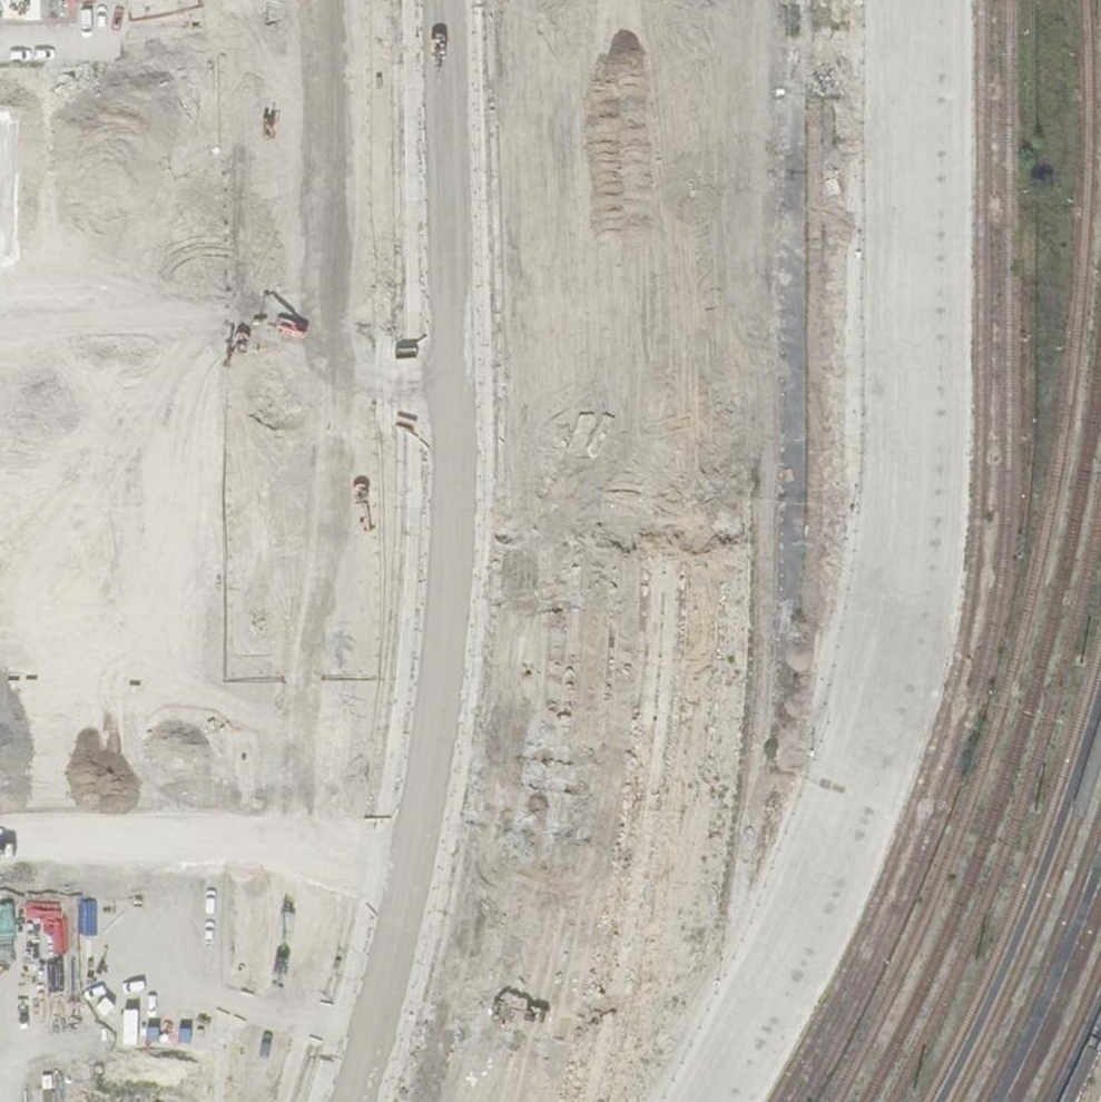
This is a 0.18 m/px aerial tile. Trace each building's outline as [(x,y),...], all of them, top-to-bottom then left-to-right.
[(224,12),(278,12),(278,0),(224,0),(224,12)] [(821,28),(898,25),(898,0),(820,0),(821,28)] [(168,16),(167,1),(132,2),(132,17),(168,16)] [(285,312),(283,67),(0,69),(0,314),(285,312)] [(0,503),(0,791),(20,791),(20,816),(149,816),(149,793),(172,793),(172,786),(292,786),(290,501),(0,503)] [(262,921),(260,957),(276,958),(277,922),(262,921)]
